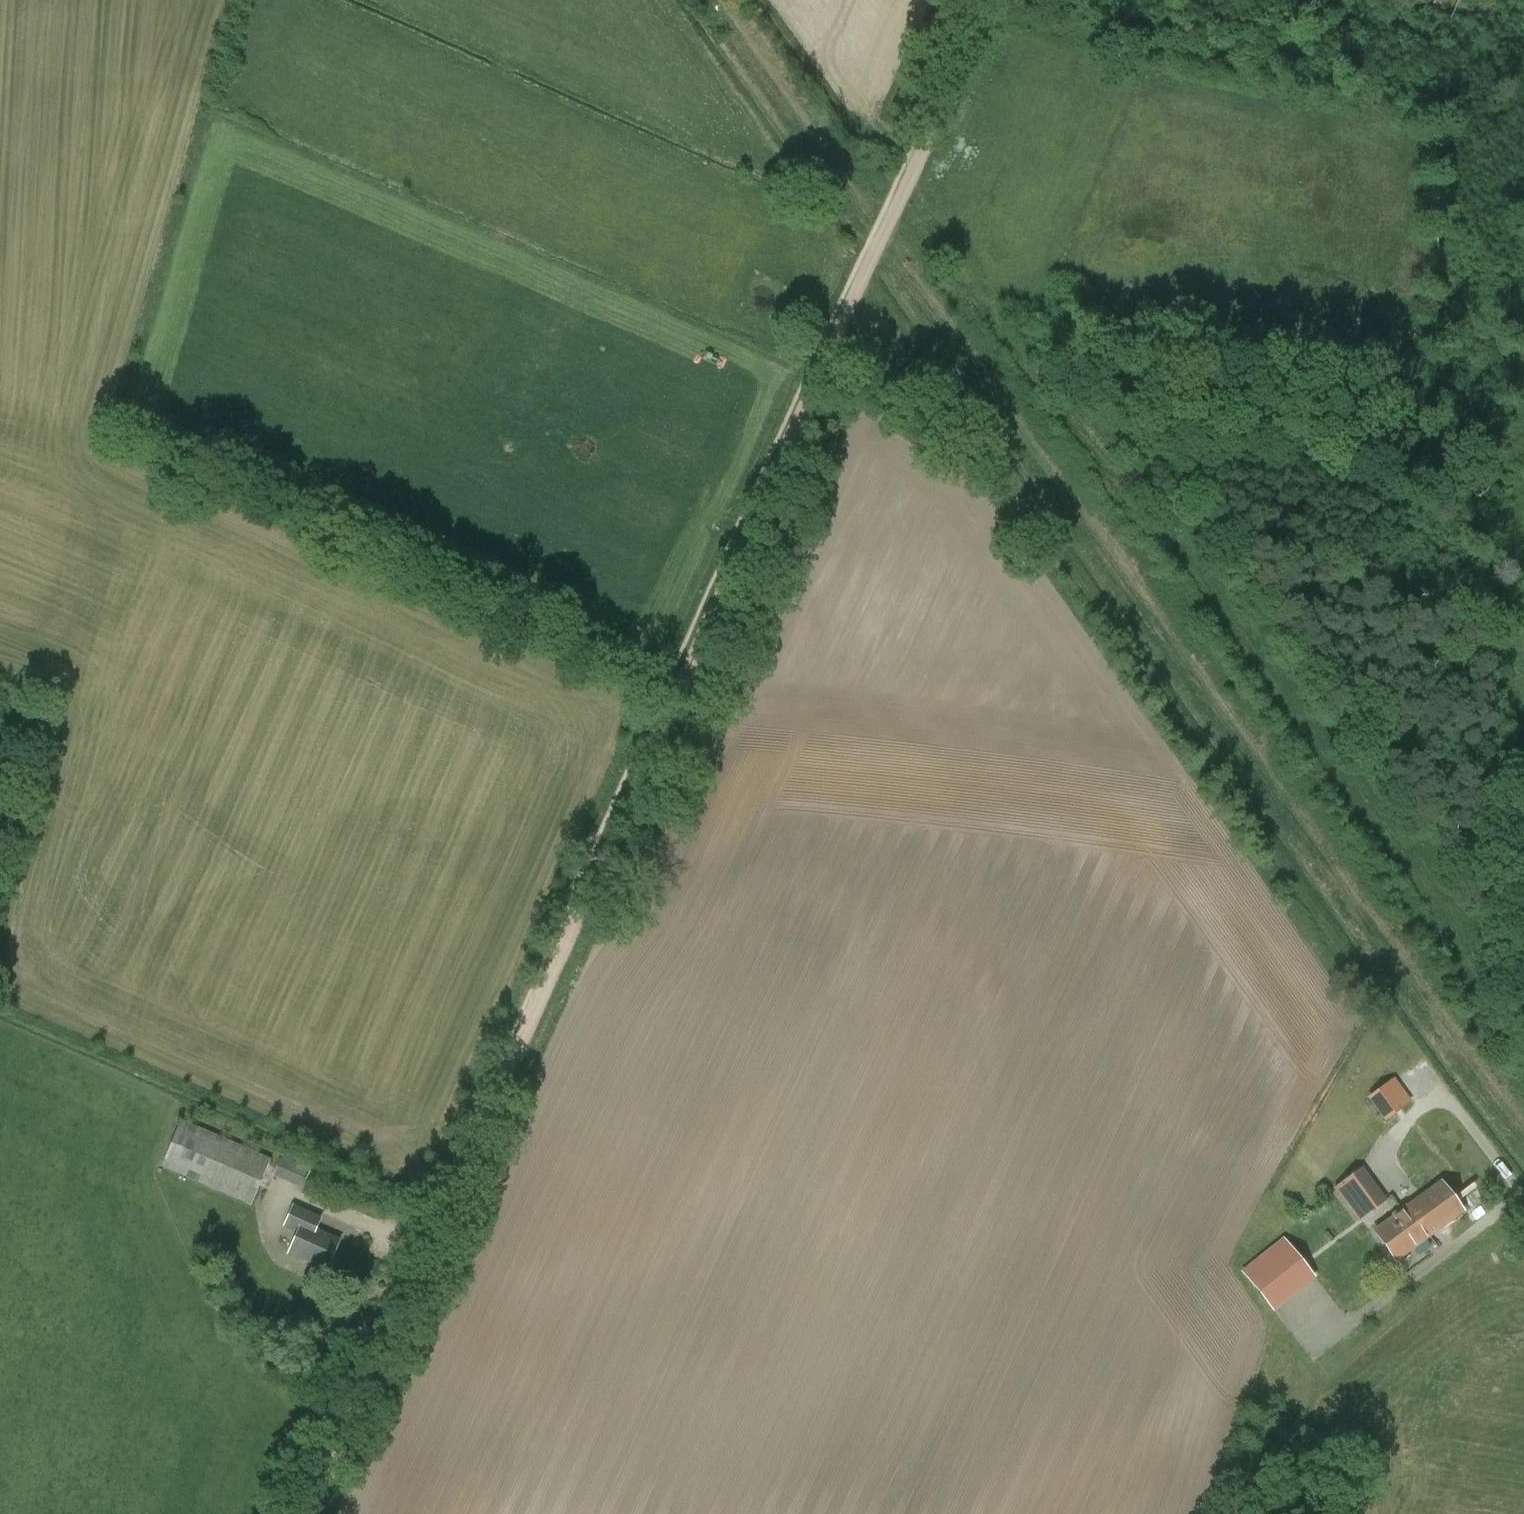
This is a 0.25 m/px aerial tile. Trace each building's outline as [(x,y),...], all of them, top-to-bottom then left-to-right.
[(1373,1094),(1389,1115),(1410,1100),(1394,1078),(1373,1094)] [(272,1158),(181,1119),(162,1165),(251,1205),(272,1158)] [(283,1152),(272,1175),(302,1188),(313,1165),(283,1152)] [(1351,1220),(1381,1202),(1359,1166),(1329,1184),(1351,1220)] [(1442,1184),(1404,1211),(1407,1215),(1411,1212),(1428,1235),(1461,1211),(1442,1184)] [(319,1218),(293,1207),(285,1225),(298,1231),(289,1253),(326,1269),(338,1241),(314,1230),(319,1218)] [(1407,1215),(1404,1211),(1375,1232),(1394,1259),(1428,1235),(1411,1212),(1407,1215)] [(1284,1238),(1272,1248),(1303,1288),(1316,1278),(1284,1238)] [(1303,1288),(1272,1248),(1242,1271),(1274,1311),(1303,1288)]
